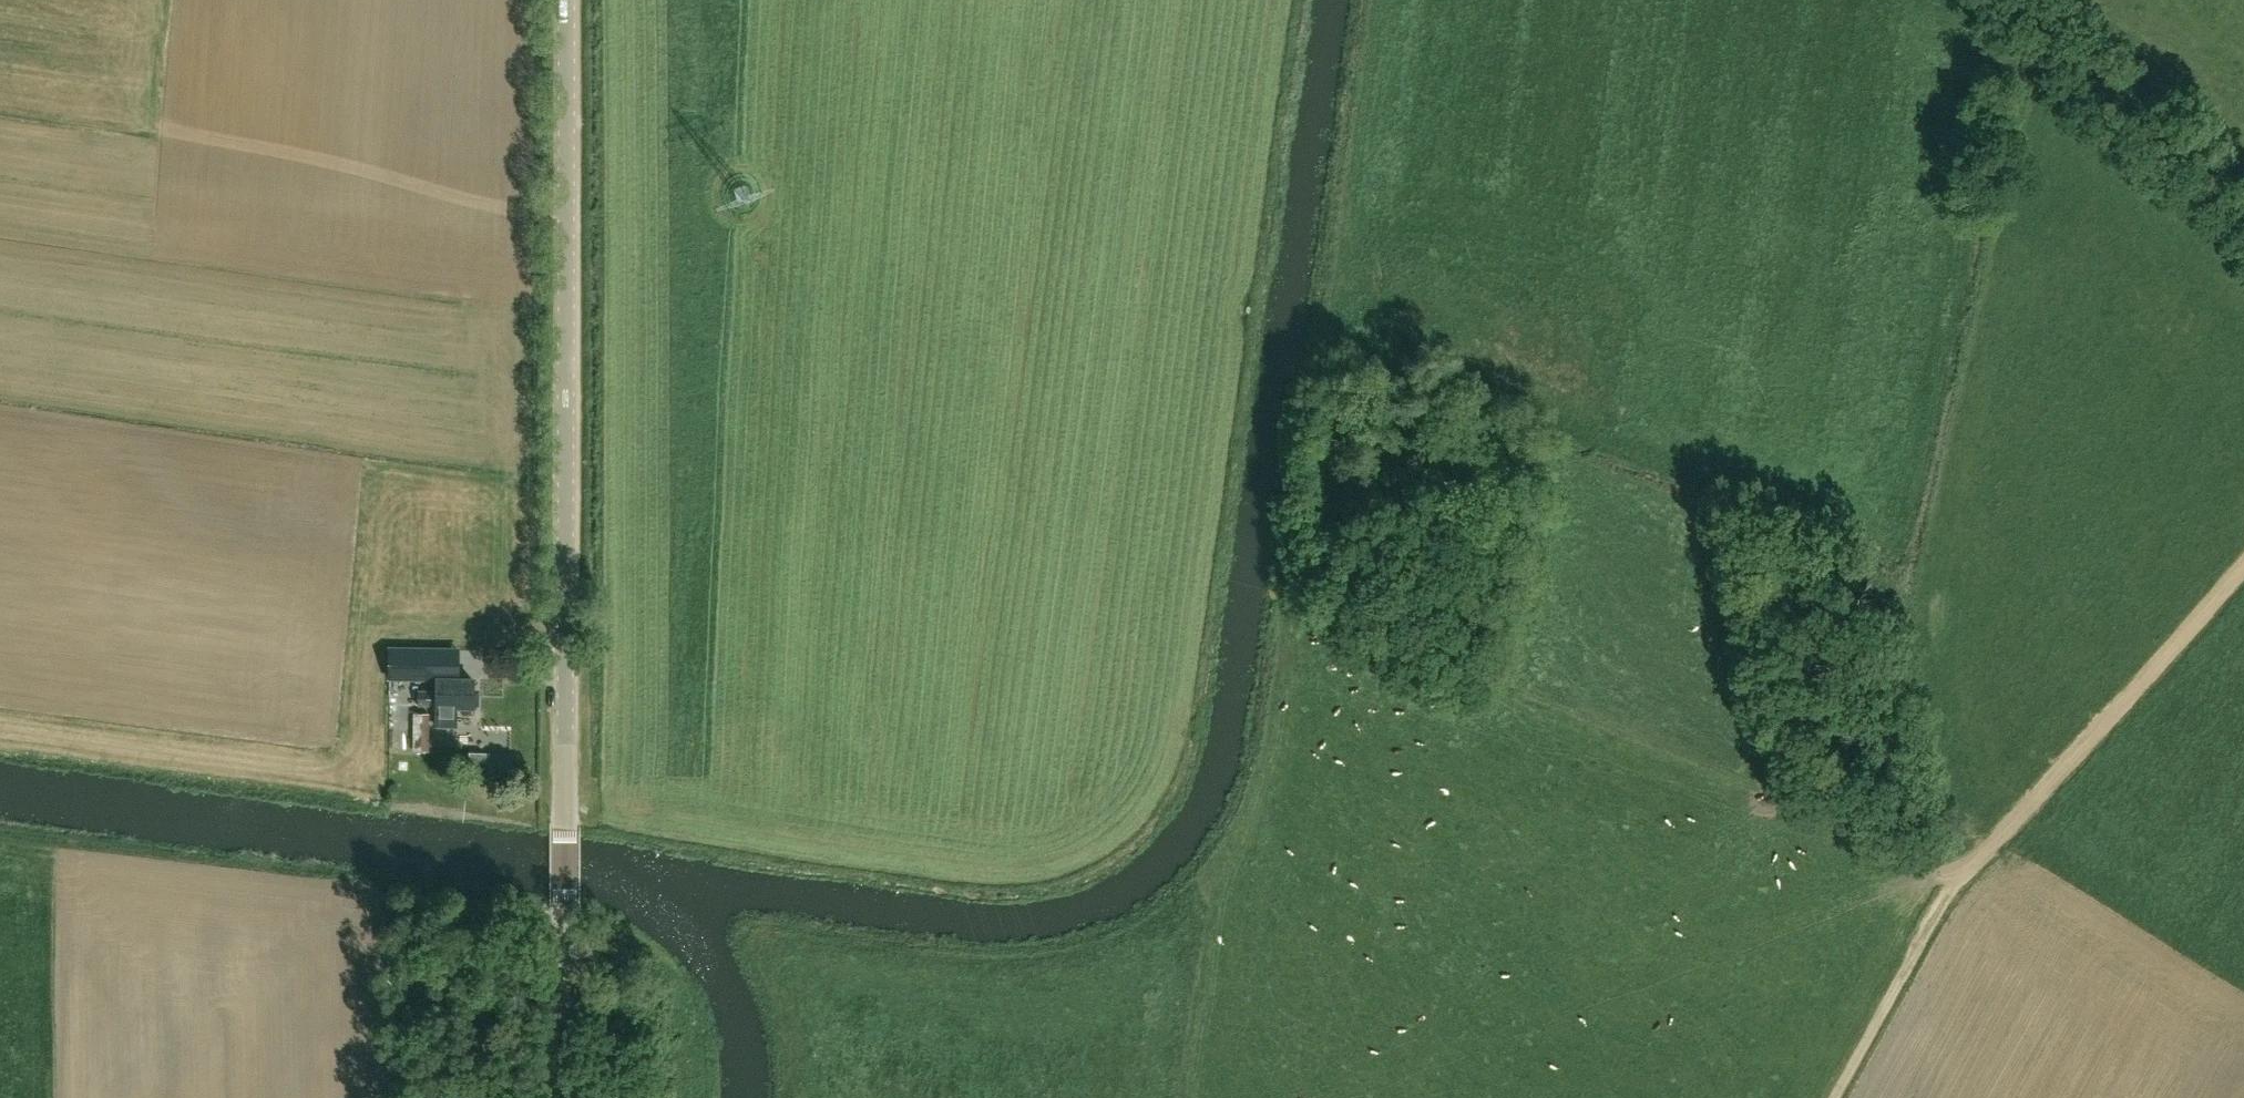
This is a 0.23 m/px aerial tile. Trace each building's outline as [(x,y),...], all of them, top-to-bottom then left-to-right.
[(389,649),(389,678),(430,679),(430,651),(458,652),(458,650),(389,649)] [(437,679),(437,691),(417,690),(417,705),(437,706),(436,726),(456,726),(457,707),(473,708),(473,705),(479,705),(479,692),(473,692),(473,679),(437,679)] [(428,746),(428,714),(414,714),(414,746),(428,746)]
